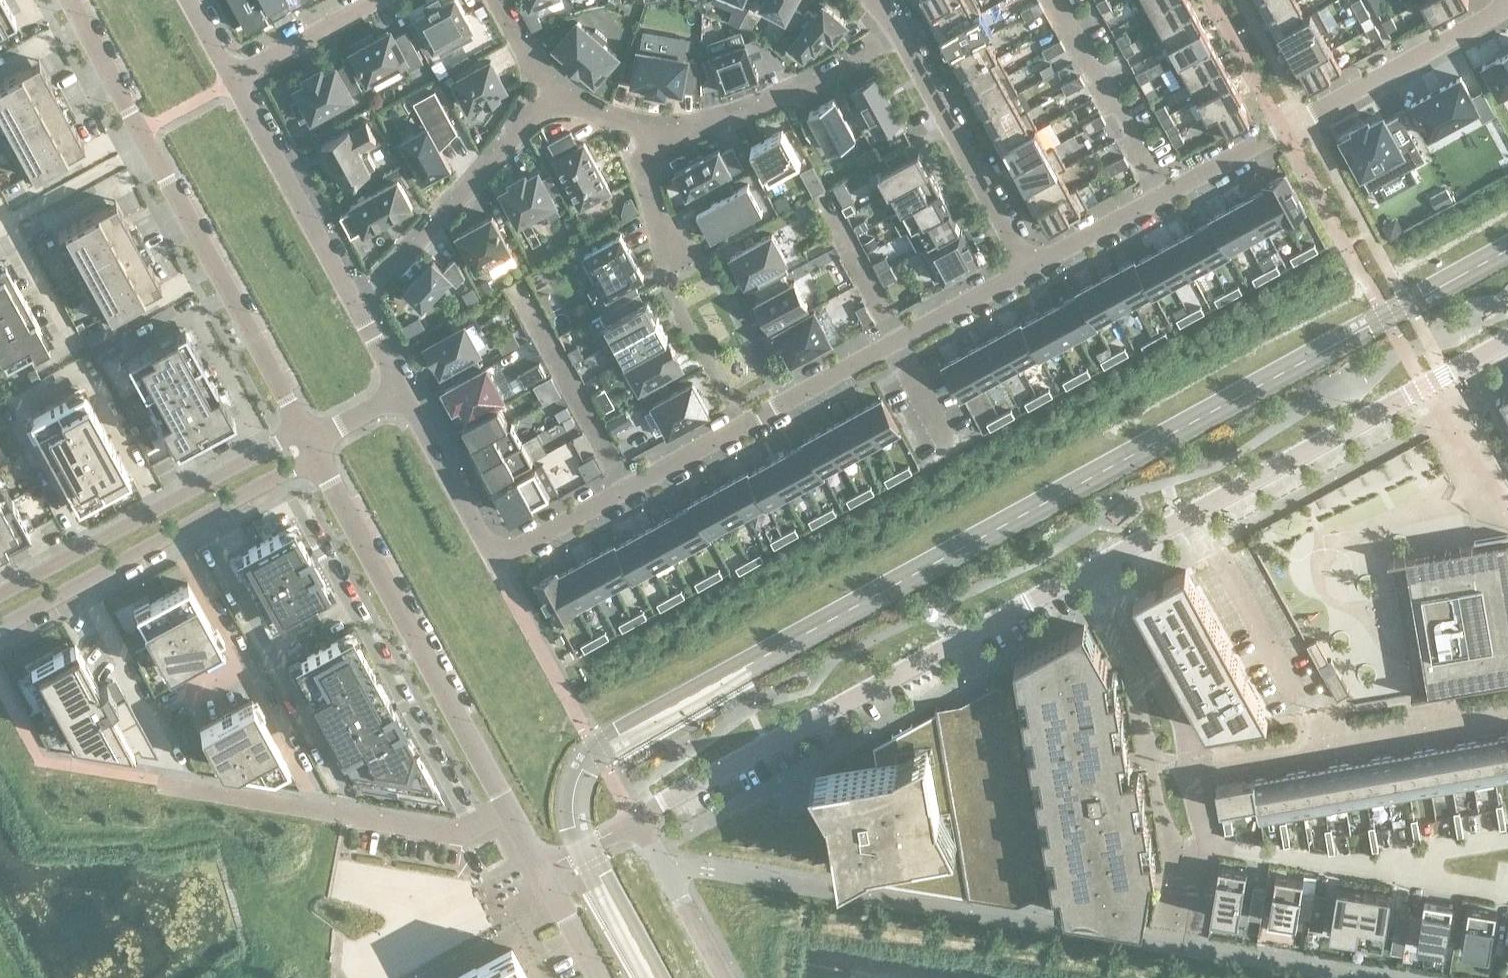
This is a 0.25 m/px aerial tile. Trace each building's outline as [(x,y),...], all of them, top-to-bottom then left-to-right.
[(7,23),(6,22),(15,18),(6,0),(0,0),(0,26),(7,23)] [(258,0),(218,0),(232,27),(242,21),(247,30),(268,18),(263,10),(258,0)] [(292,0),(258,0),(263,10),(269,7),(273,15),(294,4),(292,0)] [(434,49),(450,40),(454,47),(472,37),(468,30),(472,28),(457,0),(448,0),(418,16),(416,17),(417,19),(434,49)] [(690,7),(699,8),(701,0),(692,0),(690,7)] [(791,29),(804,13),(792,7),(796,0),(764,0),(761,6),(784,19),(782,23),(791,29)] [(952,0),(924,0),(930,11),(928,12),(929,13),(952,0)] [(975,0),(952,0),(929,13),(940,34),(974,15),(981,11),(975,0)] [(1101,12),(1110,7),(1106,0),(1101,0),(1096,3),(1101,12)] [(1142,13),(1165,0),(1135,0),(1142,13)] [(1188,0),(1165,0),(1142,13),(1152,31),(1159,28),(1158,27),(1192,8),(1188,0)] [(1267,14),(1292,0),(1260,0),(1267,14)] [(1277,32),(1305,16),(1305,15),(1297,0),(1292,0),(1267,14),(1277,32)] [(1351,3),(1356,12),(1365,7),(1361,0),(1356,0),(1351,3)] [(1381,0),(1379,0),(1372,4),(1378,14),(1386,9),(1381,0)] [(1432,19),(1467,0),(1422,0),(1432,19)] [(1039,1),(1030,6),(1034,15),(1043,10),(1039,1)] [(485,3),(476,8),(481,17),(489,12),(485,3)] [(791,45),(804,55),(812,45),(815,47),(827,33),(833,38),(845,24),(823,6),(791,45)] [(1030,6),(1021,11),(1025,20),(1034,15),(1030,6)] [(1101,12),(1106,20),(1115,16),(1110,7),(1101,12)] [(1370,16),(1365,7),(1356,12),(1361,21),(1370,16)] [(1202,26),(1192,8),(1158,27),(1159,28),(1168,45),(1202,26)] [(1277,32),(1287,49),(1321,31),(1321,32),(1328,28),(1317,9),(1305,15),(1305,16),(1277,32)] [(981,11),(974,15),(940,34),(951,55),(985,36),(986,37),(993,33),(981,11)] [(537,15),(526,21),(532,31),(542,26),(537,15)] [(1396,27),(1390,17),(1382,22),(1388,32),(1396,27)] [(595,81),(616,56),(602,44),(606,39),(595,30),(591,34),(577,22),(556,47),(595,81)] [(1380,34),(1374,25),(1366,30),(1371,39),(1380,34)] [(1212,44),(1202,26),(1168,45),(1178,63),(1212,44)] [(370,36),(353,45),(356,50),(353,52),(368,80),(371,78),(377,90),(402,76),(396,65),(404,60),(409,69),(422,62),(406,32),(394,38),(390,31),(388,33),(388,32),(386,33),(386,34),(381,36),(380,37),(373,41),(370,36)] [(643,31),(634,83),(649,85),(649,90),(664,93),(665,88),(681,91),(682,83),(696,85),(697,61),(686,59),(690,39),(643,31)] [(1287,49),(1297,67),(1330,49),(1321,32),(1321,31),(1287,49)] [(714,62),(704,65),(710,80),(719,76),(723,88),(723,89),(725,89),(725,88),(738,84),(739,84),(739,83),(742,82),(744,82),(743,82),(756,77),(758,77),(757,75),(745,43),(744,43),(740,32),(708,44),(712,55),(711,55),(714,62)] [(1116,38),(1121,47),(1130,42),(1125,34),(1116,38)] [(996,56),(986,37),(985,36),(951,55),(963,75),(997,57),(996,56)] [(1060,40),(1051,45),(1056,54),(1065,49),(1060,40)] [(1134,51),(1130,42),(1121,47),(1126,56),(1134,51)] [(1212,44),(1178,63),(1171,66),(1181,85),(1188,81),(1188,80),(1221,62),(1212,44)] [(1047,59),(1056,54),(1051,45),(1042,50),(1047,59)] [(1341,69),(1330,49),(1297,67),(1297,68),(1299,67),(1310,86),(1341,69)] [(1498,95),(1507,90),(1507,51),(1482,65),(1498,95)] [(997,57),(963,75),(973,93),(1001,78),(1008,74),(998,56),(996,56),(997,57)] [(441,58),(431,64),(439,77),(448,72),(441,58)] [(0,81),(0,128),(26,176),(84,145),(38,60),(0,81)] [(500,97),(497,92),(505,88),(490,61),(455,80),(469,107),(484,99),(487,104),(500,97)] [(1231,80),(1221,62),(1188,80),(1188,81),(1198,98),(1231,80)] [(309,82),(297,89),(313,118),(351,97),(351,96),(362,90),(348,63),(336,70),(335,68),(323,74),(321,69),(306,78),(309,82)] [(1135,74),(1140,83),(1149,78),(1144,69),(1135,74)] [(780,88),(785,75),(771,70),(766,83),(780,88)] [(1008,74),(1001,78),(973,93),(982,111),(1011,96),(1011,97),(1018,93),(1008,74)] [(877,75),(853,88),(877,132),(891,124),(896,133),(906,128),(877,75)] [(1079,76),(1070,81),(1075,90),(1084,85),(1079,76)] [(1413,103),(1411,104),(1412,106),(1428,136),(1476,110),(1480,117),(1493,110),(1481,88),(1469,94),(1461,79),(1462,79),(1460,77),(1459,78),(1441,88),(1430,94),(1413,103)] [(1140,83),(1145,92),(1154,87),(1149,78),(1140,83)] [(1241,98),(1231,80),(1198,98),(1207,116),(1241,98)] [(1066,94),(1075,90),(1070,81),(1061,86),(1066,94)] [(456,133),(457,133),(434,92),(414,103),(427,127),(402,141),(423,180),(436,174),(438,177),(451,170),(436,142),(455,131),(456,133)] [(982,111),(992,129),(1020,114),(1020,113),(1011,97),(1011,96),(982,111)] [(1241,99),(1241,98),(1207,116),(1218,136),(1250,119),(1239,100),(1241,99)] [(812,142),(822,137),(830,152),(855,138),(833,99),(809,112),(811,116),(800,121),(812,142)] [(1155,110),(1160,119),(1169,114),(1164,105),(1155,110)] [(1020,114),(992,129),(1002,147),(1036,129),(1036,130),(1038,129),(1027,109),(1020,113),(1020,114)] [(1160,119),(1165,128),(1174,123),(1169,114),(1160,119)] [(1101,115),(1092,120),(1096,128),(1105,124),(1101,115)] [(1354,130),(1337,139),(1346,155),(1350,153),(1369,189),(1371,188),(1379,202),(1418,180),(1410,166),(1423,159),(1399,115),(1385,123),(1382,118),(1369,125),(1367,122),(1354,129),(1354,130)] [(1087,133),(1096,128),(1092,120),(1083,124),(1087,133)] [(335,170),(344,187),(356,180),(356,181),(359,179),(371,172),(362,156),(363,155),(360,150),(376,141),(366,123),(350,132),(349,129),(322,144),(328,156),(325,157),(333,171),(335,170)] [(1047,149),(1036,130),(1036,129),(1002,147),(1013,168),(1047,150),(1047,149)] [(782,130),(751,147),(769,181),(800,164),(782,130)] [(578,146),(570,132),(549,144),(557,158),(553,160),(580,208),(611,192),(584,143),(578,146)] [(1184,141),(1179,132),(1170,137),(1175,146),(1184,141)] [(1013,168),(1025,189),(1059,170),(1059,171),(1066,168),(1054,145),(1047,149),(1047,150),(1013,168)] [(700,156),(700,157),(691,162),(690,162),(688,163),(689,165),(676,173),(676,172),(674,173),(675,174),(676,174),(686,194),(687,196),(688,195),(688,194),(729,172),(731,175),(743,168),(732,148),(721,154),(719,150),(719,149),(717,150),(704,157),(703,155),(701,156),(700,156)] [(872,148),(856,157),(862,168),(878,159),(872,148)] [(919,150),(878,172),(889,192),(929,170),(919,150)] [(1123,156),(1114,161),(1119,170),(1128,165),(1123,156)] [(1110,175),(1119,170),(1114,161),(1105,166),(1110,175)] [(826,189),(814,166),(802,172),(815,195),(826,189)] [(929,170),(889,192),(887,193),(897,212),(902,209),(940,189),(929,170)] [(1070,191),(1059,171),(1059,170),(1025,189),(1036,210),(1070,191)] [(525,175),(512,182),(514,186),(503,192),(505,195),(500,198),(508,212),(512,209),(519,222),(544,208),(550,218),(559,214),(553,203),(554,203),(538,173),(526,179),(525,175)] [(1292,186),(1285,174),(1265,184),(1284,219),(1304,208),(1297,196),(1298,196),(1292,186)] [(352,209),(340,216),(351,236),(363,230),(365,233),(412,207),(398,180),(350,206),(352,209)] [(1284,219),(1265,184),(1265,185),(1266,188),(1248,198),(1265,230),(1284,219)] [(748,185),(697,212),(711,239),(762,211),(748,185)] [(1070,191),(1036,210),(1037,211),(1039,209),(1049,228),(1088,207),(1077,187),(1070,191)] [(950,208),(940,189),(902,209),(912,228),(918,225),(950,208)] [(1447,189),(1430,198),(1437,210),(1453,201),(1447,189)] [(785,196),(775,202),(780,212),(790,207),(785,196)] [(1229,208),(1247,240),(1265,230),(1248,198),(1229,208)] [(161,285),(115,201),(57,232),(103,317),(161,285)] [(848,204),(841,207),(846,215),(853,211),(848,204)] [(950,208),(918,225),(929,244),(960,227),(950,208)] [(1210,219),(1229,253),(1230,253),(1228,250),(1247,240),(1229,208),(1210,219)] [(511,251),(493,217),(492,215),(490,216),(490,217),(459,234),(459,233),(457,234),(458,236),(477,270),(511,251)] [(570,216),(564,220),(568,228),(574,224),(570,216)] [(1229,253),(1210,219),(1211,222),(1193,232),(1210,264),(1229,253)] [(864,221),(854,227),(858,233),(868,227),(864,221)] [(968,239),(967,240),(962,230),(961,228),(959,229),(926,247),(932,259),(925,263),(935,280),(942,276),(944,281),(978,262),(978,263),(980,262),(979,260),(978,260),(973,250),(968,239)] [(1174,243),(1191,274),(1210,264),(1193,232),(1174,243)] [(772,234),(730,257),(738,271),(736,272),(741,282),(743,280),(745,283),(758,276),(763,285),(783,274),(788,272),(783,263),(786,261),(772,234)] [(585,256),(586,256),(607,294),(606,294),(607,296),(609,295),(611,294),(616,304),(638,292),(633,282),(641,277),(641,278),(643,277),(642,275),(635,262),(636,262),(629,249),(628,250),(621,237),(620,235),(618,236),(619,236),(587,254),(586,253),(584,254),(585,256)] [(862,246),(866,253),(878,246),(874,239),(862,246)] [(1155,253),(1172,285),(1191,274),(1174,243),(1155,253)] [(799,261),(789,244),(782,247),(792,265),(799,261)] [(1306,258),(1313,254),(1309,247),(1302,251),(1306,258)] [(1299,262),(1306,258),(1302,251),(1295,255),(1299,262)] [(1134,260),(1153,295),(1172,285),(1155,253),(1137,263),(1135,260),(1134,260)] [(885,255),(872,262),(877,272),(889,265),(890,265),(885,255)] [(433,261),(405,290),(423,307),(449,279),(456,286),(465,277),(455,259),(443,271),(433,261)] [(1153,295),(1134,260),(1115,270),(1133,302),(1151,292),(1153,295)] [(0,264),(0,353),(5,363),(48,340),(4,261),(0,264)] [(836,263),(805,279),(819,306),(850,289),(836,263)] [(889,265),(877,272),(884,284),(896,278),(889,265)] [(1268,279),(1275,275),(1271,268),(1264,272),(1268,279)] [(1097,281),(1114,312),(1133,302),(1115,270),(1097,281)] [(1261,283),(1268,279),(1264,272),(1257,276),(1261,283)] [(754,290),(760,301),(756,303),(769,327),(807,306),(794,282),(789,285),(783,274),(763,285),(754,290)] [(1078,291),(1097,326),(1096,322),(1114,312),(1097,281),(1078,291)] [(473,289),(462,295),(468,306),(479,300),(473,289)] [(1233,289),(1226,293),(1230,300),(1237,296),(1233,289)] [(1097,326),(1078,291),(1077,292),(1079,295),(1060,305),(1078,336),(1097,326)] [(1223,303),(1230,300),(1226,293),(1219,296),(1223,303)] [(634,296),(601,314),(616,341),(657,318),(647,300),(638,305),(634,296)] [(1041,315),(1059,347),(1078,336),(1060,305),(1041,315)] [(864,306),(857,310),(865,324),(872,320),(864,306)] [(1192,320),(1199,316),(1195,309),(1188,313),(1192,320)] [(855,311),(834,314),(839,339),(859,336),(855,311)] [(813,312),(776,332),(778,335),(774,337),(780,348),(784,346),(792,361),(829,341),(813,312)] [(1126,313),(1115,322),(1122,332),(1134,323),(1126,313)] [(1192,320),(1188,313),(1181,317),(1185,324),(1192,320)] [(1021,322),(1040,357),(1059,347),(1041,315),(1023,325),(1021,322)] [(657,318),(616,341),(626,360),(667,337),(657,318)] [(1040,357),(1021,322),(1002,333),(1019,364),(1037,354),(1039,357),(1040,357)] [(437,362),(442,371),(448,368),(454,379),(480,365),(474,354),(478,352),(464,326),(426,347),(435,363),(437,362)] [(176,451),(177,452),(196,441),(196,442),(235,421),(230,412),(217,388),(202,360),(184,328),(176,332),(175,332),(149,346),(149,347),(126,359),(127,360),(122,363),(129,376),(134,374),(144,391),(152,406),(147,409),(155,423),(159,420),(169,437),(164,440),(172,453),(176,451)] [(983,343),(1000,375),(1019,364),(1002,333),(983,343)] [(1153,339),(1157,346),(1164,342),(1160,335),(1153,339)] [(1157,346),(1153,339),(1146,343),(1150,350),(1157,346)] [(669,341),(627,364),(646,398),(668,386),(662,376),(680,366),(675,357),(677,356),(669,341)] [(983,343),(964,353),(981,385),(1000,375),(983,343)] [(92,352),(97,362),(106,357),(101,347),(92,352)] [(576,347),(568,352),(574,363),(582,359),(576,347)] [(1112,355),(1116,362),(1123,358),(1119,351),(1112,355)] [(961,396),(981,385),(964,353),(944,364),(961,396)] [(1116,362),(1112,355),(1105,358),(1109,365),(1116,362)] [(498,361),(444,390),(454,408),(461,404),(468,417),(523,387),(517,376),(509,380),(498,361)] [(539,364),(517,376),(523,387),(546,375),(539,364)] [(35,369),(28,373),(32,381),(39,378),(35,369)] [(1074,375),(1078,382),(1085,379),(1081,372),(1074,375)] [(1078,382),(1074,375),(1068,379),(1071,386),(1078,382)] [(553,378),(535,387),(545,405),(562,395),(553,378)] [(692,383),(653,404),(669,433),(708,412),(692,383)] [(29,419),(77,507),(130,478),(82,390),(29,419)] [(1037,396),(1040,403),(1047,399),(1043,392),(1037,396)] [(1496,400),(1507,422),(1507,394),(1496,400)] [(1040,403),(1037,396),(1030,400),(1033,407),(1040,403)] [(614,407),(610,399),(601,404),(605,412),(614,407)] [(861,409),(879,441),(898,430),(881,399),(861,409)] [(498,405),(463,424),(474,443),(509,424),(498,405)] [(568,407),(558,413),(562,421),(573,415),(568,407)] [(860,451),(879,441),(861,409),(842,420),(860,451)] [(625,413),(609,423),(614,433),(631,423),(625,413)] [(999,417),(1002,424),(1009,420),(1006,413),(999,417)] [(1002,424),(999,417),(992,421),(996,428),(1002,424)] [(571,418),(563,422),(567,429),(575,425),(571,418)] [(823,430),(841,462),(860,451),(842,420),(823,430)] [(509,424),(474,443),(484,462),(522,442),(512,423),(509,424)] [(139,431),(135,425),(130,429),(134,434),(139,431)] [(805,440),(824,475),(823,472),(841,462),(823,430),(805,440)] [(787,454),(805,486),(824,475),(805,440),(804,441),(806,444),(787,454)] [(522,442),(484,462),(494,481),(533,460),(523,441),(522,442)] [(768,464),(786,496),(805,486),(787,454),(768,464)] [(594,457),(580,465),(588,479),(602,471),(594,457)] [(1411,477),(1424,475),(1422,460),(1409,461),(1411,477)] [(542,464),(498,488),(513,515),(557,491),(556,490),(549,493),(536,469),(543,465),(542,464)] [(748,472),(767,506),(786,496),(768,464),(750,474),(748,471),(748,472)] [(6,543),(28,530),(28,529),(32,526),(26,514),(21,517),(11,498),(10,499),(2,483),(7,480),(0,468),(0,546),(6,543)] [(900,480),(907,476),(903,469),(896,473),(900,480)] [(767,506),(748,472),(729,482),(746,513),(764,504),(766,507),(767,506)] [(893,484),(900,480),(896,473),(889,477),(893,484)] [(710,492),(727,524),(746,513),(729,482),(710,492)] [(862,501),(869,497),(865,490),(858,494),(862,501)] [(691,503),(710,537),(711,537),(709,534),(727,524),(710,492),(691,503)] [(855,504),(862,501),(858,494),(851,497),(855,504)] [(710,537),(691,503),(690,503),(692,506),(674,516),(691,548),(710,537)] [(824,521),(831,518),(827,511),(820,514),(824,521)] [(817,525),(824,521),(820,514),(813,518),(817,525)] [(655,526),(672,558),(691,548),(674,516),(655,526)] [(235,557),(270,622),(328,591),(314,566),(315,565),(313,562),(312,562),(308,554),(309,554),(307,550),(306,551),(293,526),(235,557)] [(636,537),(653,568),(672,558),(655,526),(636,537)] [(789,531),(782,535),(786,542),(793,538),(789,531)] [(779,546),(786,542),(782,535),(775,539),(779,546)] [(1474,541),(1474,545),(1387,560),(1388,562),(1392,561),(1414,693),(1411,693),(1411,695),(1507,678),(1507,535),(1474,541)] [(615,544),(634,579),(653,568),(636,537),(617,547),(616,544),(615,544)] [(634,579),(615,544),(596,554),(613,586),(632,576),(633,579),(634,579)] [(577,565),(594,596),(613,586),(596,554),(577,565)] [(754,557),(747,561),(751,568),(758,564),(754,557)] [(744,572),(751,568),(747,561),(740,565),(744,572)] [(556,572),(575,607),(594,596),(577,565),(559,575),(557,572),(556,572)] [(1185,570),(1134,598),(1206,731),(1267,720),(1185,570)] [(575,607),(556,572),(537,583),(544,595),(543,596),(548,605),(549,605),(556,618),(575,607)] [(710,584),(717,580),(714,573),(707,577),(710,584)] [(704,587),(710,584),(707,577),(700,580),(704,587)] [(220,643),(187,583),(135,612),(167,672),(189,660),(188,659),(198,654),(198,655),(220,643)] [(676,593),(669,597),(673,604),(679,600),(676,593)] [(666,608),(673,604),(669,597),(662,601),(666,608)] [(638,614),(631,618),(635,625),(642,621),(638,614)] [(635,625),(631,618),(624,622),(628,629),(635,625)] [(937,707),(936,707),(969,898),(970,898),(970,897),(1018,905),(1047,892),(1054,891),(1061,890),(1065,914),(1143,926),(1143,924),(1134,922),(1137,902),(1147,904),(1151,875),(1155,874),(1152,853),(1144,855),(1141,835),(1148,834),(1145,813),(1137,814),(1134,795),(1141,793),(1138,773),(1124,775),(1120,756),(1127,754),(1124,734),(1116,735),(1113,716),(1121,714),(1117,694),(1110,695),(1106,675),(1114,674),(1113,671),(1109,672),(1095,646),(1086,650),(1077,633),(1085,628),(1084,626),(1015,664),(1019,688),(1012,689),(997,684),(961,703),(937,707)] [(293,664),(360,786),(442,800),(399,720),(398,716),(397,717),(393,709),(393,708),(391,705),(351,633),(293,664)] [(600,635),(593,639),(597,646),(604,642),(600,635)] [(597,646),(593,639),(586,642),(590,649),(597,646)] [(1317,640),(1307,645),(1337,699),(1348,693),(1349,692),(1331,659),(1328,661),(1317,640)] [(75,645),(30,669),(45,695),(49,693),(55,705),(51,707),(57,718),(61,716),(68,728),(64,730),(71,743),(134,753),(133,752),(137,750),(140,754),(158,757),(125,697),(122,698),(112,680),(106,684),(106,683),(98,687),(75,645)] [(220,718),(199,730),(219,767),(272,776),(288,767),(251,701),(230,712),(230,713),(221,718),(220,718)] [(876,764),(825,773),(829,804),(841,875),(842,874),(843,877),(968,897),(968,898),(969,898),(936,707),(935,707),(936,713),(873,747),(876,764)] [(1366,800),(1388,796),(1381,757),(1369,759),(1369,763),(1360,765),(1366,800)] [(1345,803),(1366,800),(1360,765),(1351,766),(1351,763),(1338,765),(1345,803)] [(1324,807),(1345,803),(1338,765),(1326,767),(1327,770),(1318,772),(1324,807)] [(1309,773),(1308,770),(1296,772),(1302,811),(1324,807),(1318,772),(1309,773)] [(1296,772),(1284,774),(1284,778),(1275,779),(1281,814),(1302,811),(1296,772)] [(1259,818),(1281,814),(1275,779),(1266,781),(1265,777),(1253,779),(1257,803),(1256,803),(1259,818)] [(1220,809),(1256,803),(1257,803),(1253,779),(1216,786),(1220,809)] [(1233,832),(1231,820),(1223,822),(1225,833),(1233,832)] [(1368,828),(1370,839),(1376,838),(1374,827),(1368,828)] [(1219,867),(1210,917),(1238,921),(1246,871),(1219,867)] [(1275,876),(1269,918),(1296,922),(1297,916),(1310,918),(1314,893),(1301,891),(1303,880),(1275,876)] [(1364,890),(1337,886),(1329,934),(1356,938),(1364,890)] [(1262,904),(1265,889),(1253,887),(1251,902),(1262,904)] [(1383,943),(1391,895),(1364,890),(1356,938),(1383,943)] [(1410,914),(1406,940),(1417,942),(1417,946),(1445,950),(1447,942),(1450,943),(1454,920),(1450,920),(1453,905),(1424,900),(1422,916),(1410,914)] [(1468,907),(1461,951),(1489,955),(1496,912),(1468,907)] [(1502,953),(1504,943),(1497,941),(1495,952),(1502,953)] [(457,973),(460,977),(528,977),(509,944),(479,961),(478,961),(462,970),(457,973)]
